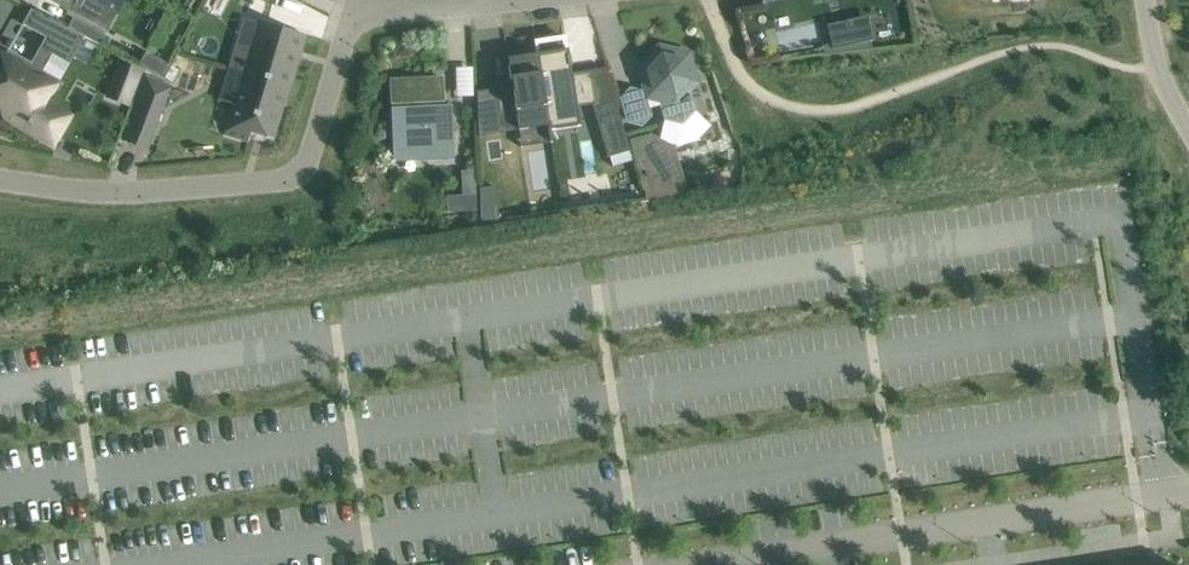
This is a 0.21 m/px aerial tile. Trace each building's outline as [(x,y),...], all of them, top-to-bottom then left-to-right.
[(68,10),(94,23),(103,7),(104,7),(108,0),(73,0),(68,10)] [(21,57),(16,65),(0,56),(0,102),(1,101),(9,106),(4,115),(52,143),(67,117),(43,104),(46,98),(30,89),(45,62),(47,63),(52,55),(66,63),(77,42),(81,44),(85,37),(68,29),(31,10),(22,25),(45,38),(31,63),(21,57)] [(104,35),(73,19),(68,29),(85,37),(99,45),(104,35)] [(835,46),(825,48),(827,55),(872,50),(870,42),(873,42),(868,19),(830,28),(835,46)] [(230,70),(291,88),(306,36),(262,23),(260,28),(255,46),(238,41),(230,70)] [(571,75),(566,36),(534,41),(536,55),(538,55),(546,112),(548,125),(549,131),(578,126),(580,126),(579,121),(577,107),(595,104),(590,72),(571,75)] [(646,99),(659,102),(664,119),(682,123),(695,110),(690,93),(699,83),(690,53),(659,46),(637,69),(646,99)] [(146,52),(138,66),(165,79),(172,66),(146,52)] [(538,55),(536,55),(508,59),(512,87),(492,90),(498,126),(517,123),(518,130),(548,125),(546,112),(538,55)] [(136,83),(140,71),(122,64),(117,76),(136,83)] [(286,105),(291,88),(230,70),(230,71),(242,75),(224,135),(248,142),(251,132),(274,139),(284,105),(286,105)] [(171,87),(147,77),(133,113),(157,122),(171,87)] [(395,151),(452,148),(451,132),(452,132),(451,106),(443,107),(442,78),(391,81),(394,135),(395,151)] [(608,158),(630,151),(617,108),(614,109),(595,114),(608,158)] [(665,154),(651,146),(634,151),(645,188),(646,187),(647,195),(648,195),(676,188),(665,154)] [(477,196),(447,197),(448,212),(477,210),(477,196)]
